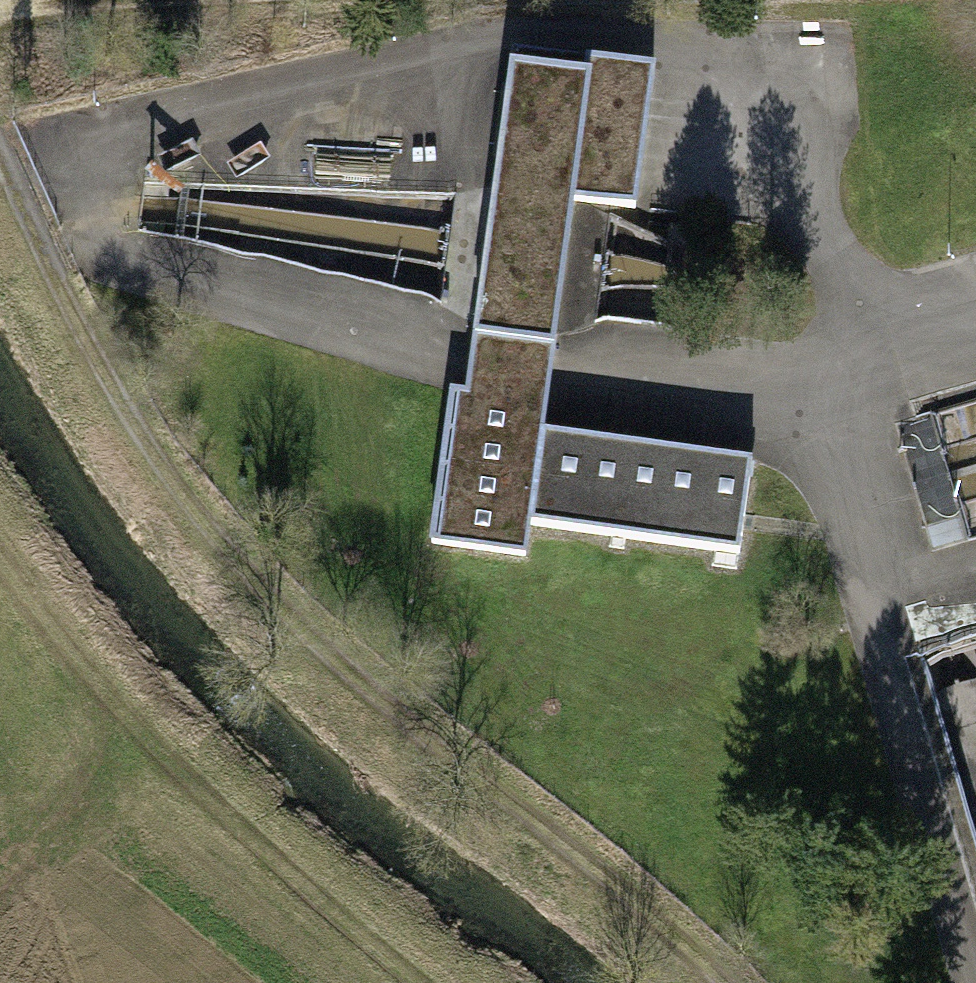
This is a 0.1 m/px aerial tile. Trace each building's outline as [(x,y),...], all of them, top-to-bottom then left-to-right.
[(557,318),(613,326),(629,217),(649,89),(593,81),(589,106),(557,318)] [(589,106),(503,93),(494,151),(471,303),(432,559),(518,572),(522,540),(537,443),(557,318),(589,106)] [(712,341),(729,232),(629,217),(613,326),(712,341)] [(730,571),(745,474),(537,443),(522,540),(730,571)]
